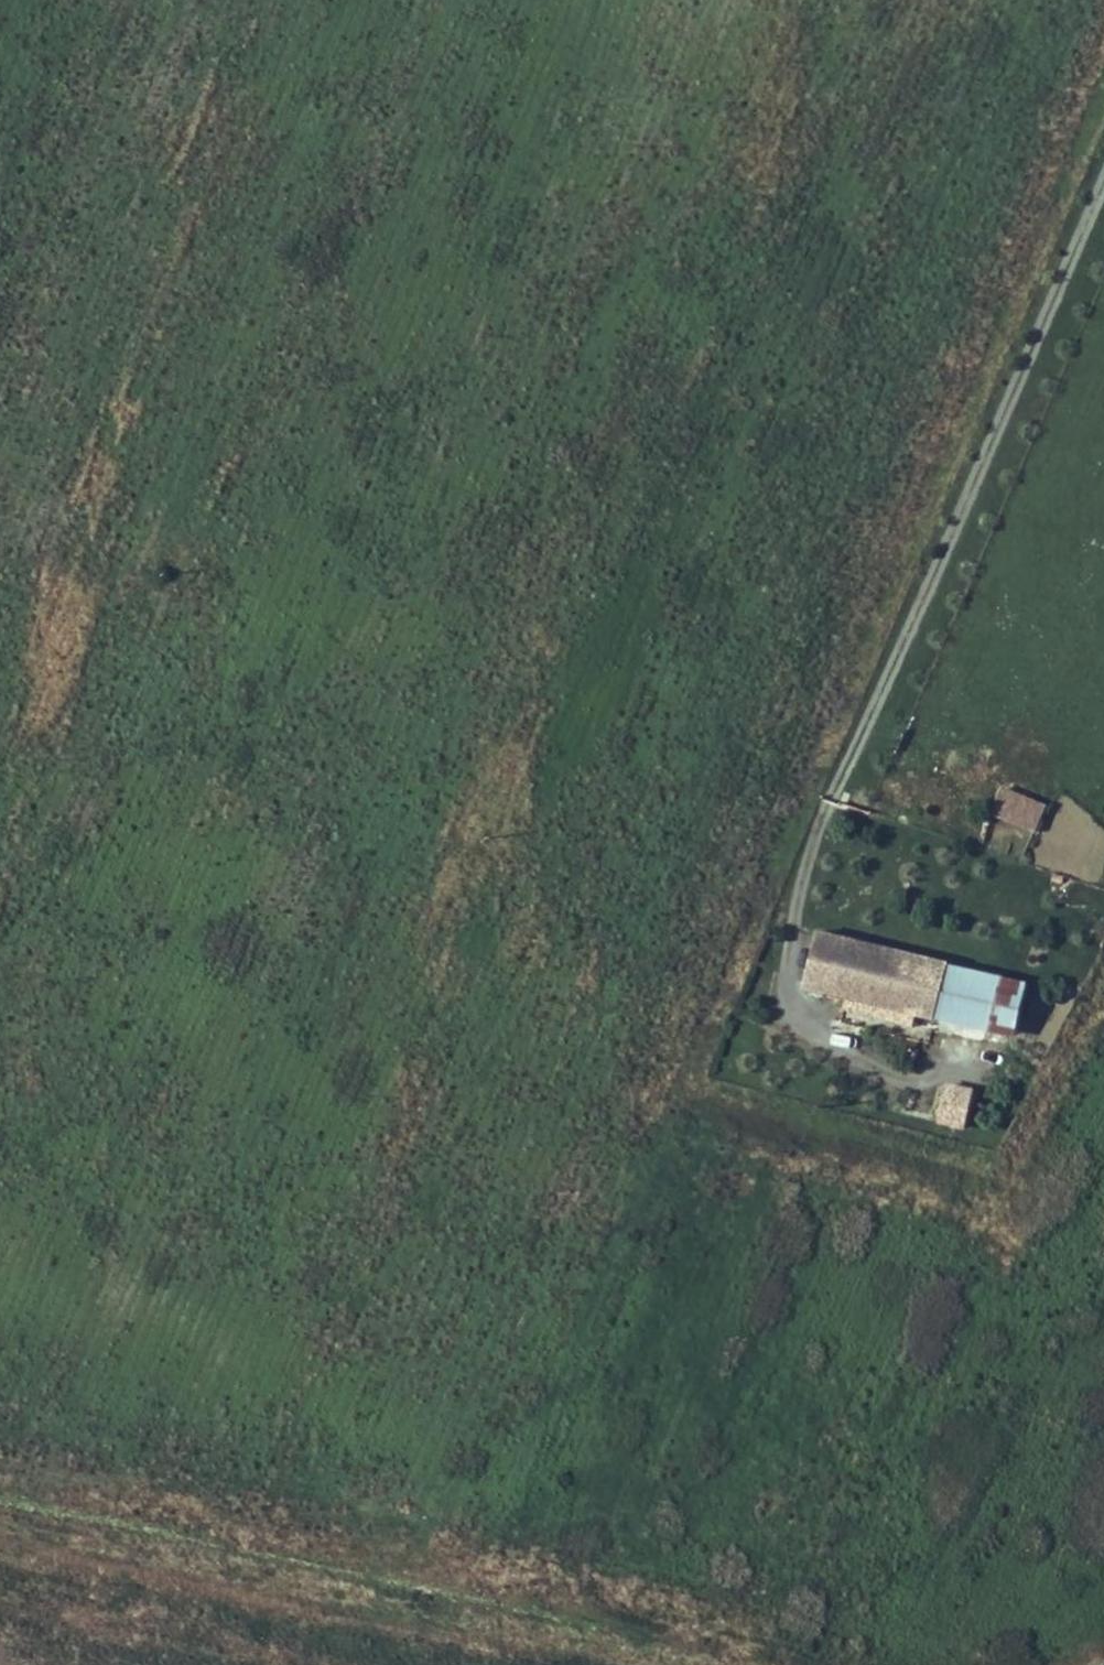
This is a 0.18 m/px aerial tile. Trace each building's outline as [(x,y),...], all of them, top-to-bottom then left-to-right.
[(1035,835),(1048,806),(1002,785),(988,814),(1035,835)] [(802,992),(824,998),(839,943),(815,937),(802,992)] [(939,998),(990,1011),(996,981),(839,943),(824,998),(933,1024),(939,998)] [(996,981),(990,1011),(985,1037),(1011,1043),(1024,988),(996,981)] [(985,1037),(990,1011),(939,998),(933,1024),(985,1037)] [(969,1101),(939,1096),(932,1133),(961,1138),(969,1101)]
